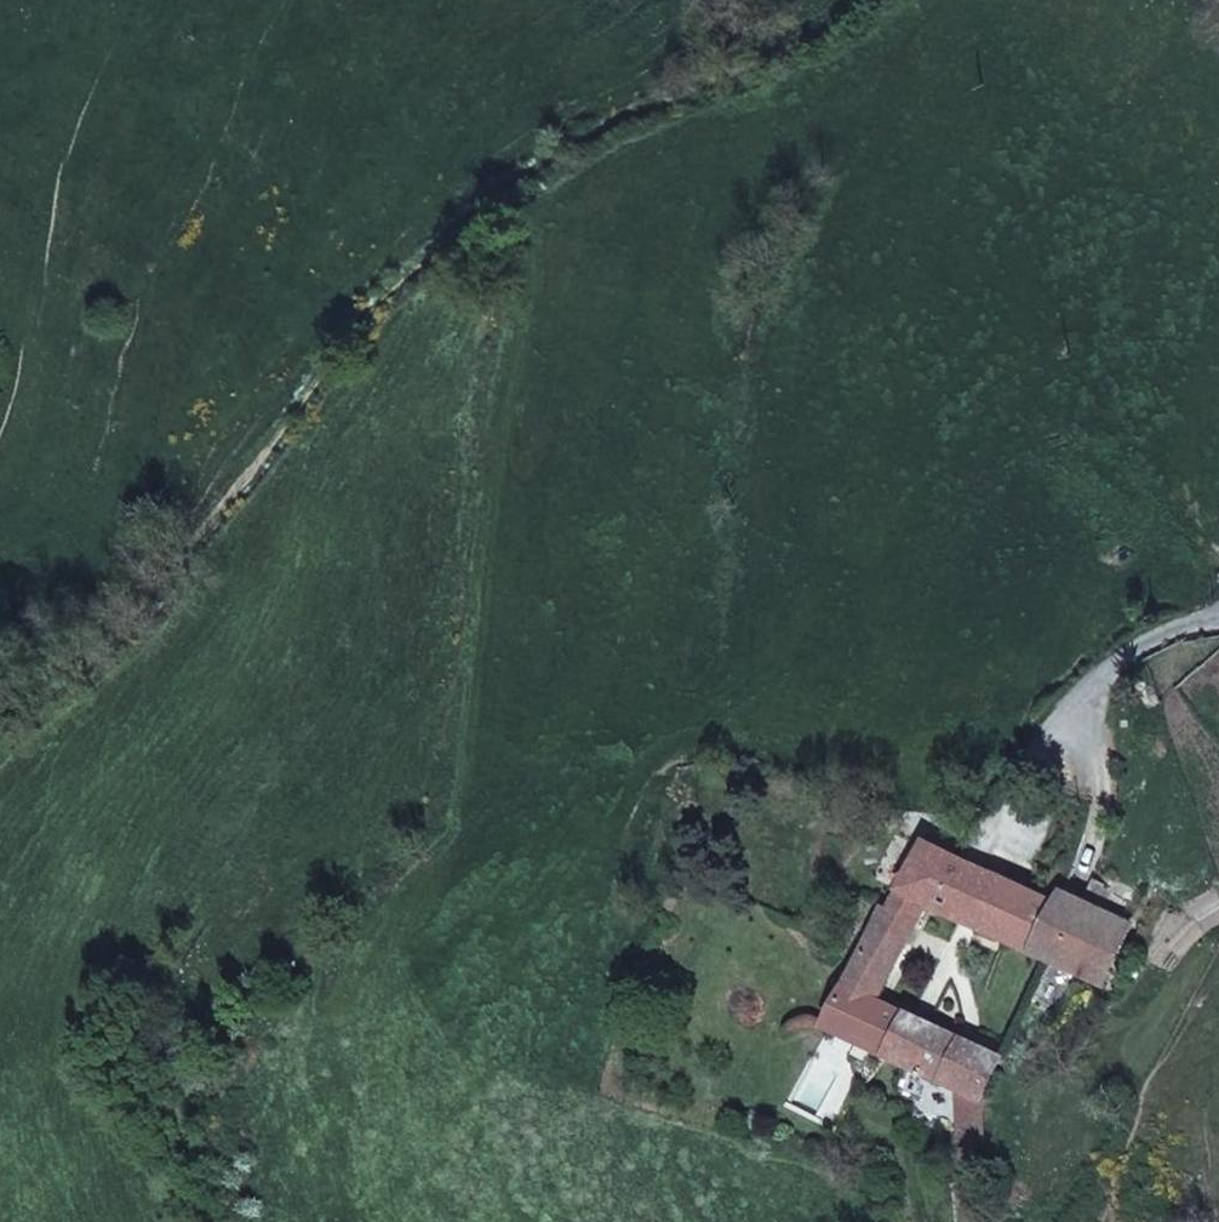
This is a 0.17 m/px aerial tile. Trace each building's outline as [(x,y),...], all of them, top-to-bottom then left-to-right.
[(927,844),(902,891),(928,904),(960,919),(984,871),(927,844)] [(978,927),(1003,880),(984,871),(960,919),(978,927)] [(1057,905),(1056,905),(1003,880),(978,927),(1032,952),(1033,953),(1057,905)] [(917,927),(928,904),(902,891),(891,912),(884,909),(882,913),(917,927)] [(1102,984),(1129,924),(1062,893),(1056,905),(1057,905),(1033,953),(1045,958),(1102,984)] [(895,969),(917,927),(882,913),(866,949),(864,954),(895,969)] [(1001,1057),(999,1057),(972,1044),(878,1002),(895,969),(864,954),(828,1028),(856,1042),(869,1048),(887,1056),(911,1068),(926,1076),(941,1082),(958,1090),(981,1101),(982,1097),(1001,1057)] [(999,1057),(1004,1045),(977,1033),(972,1044),(999,1057)] [(863,1060),(869,1048),(856,1042),(850,1055),(863,1060)] [(915,1100),(926,1076),(911,1068),(898,1093),(915,1100)] [(986,1119),(986,1099),(982,1097),(981,1101),(958,1090),(959,1119),(986,1119)] [(986,1146),(986,1119),(959,1119),(960,1146),(986,1146)]
